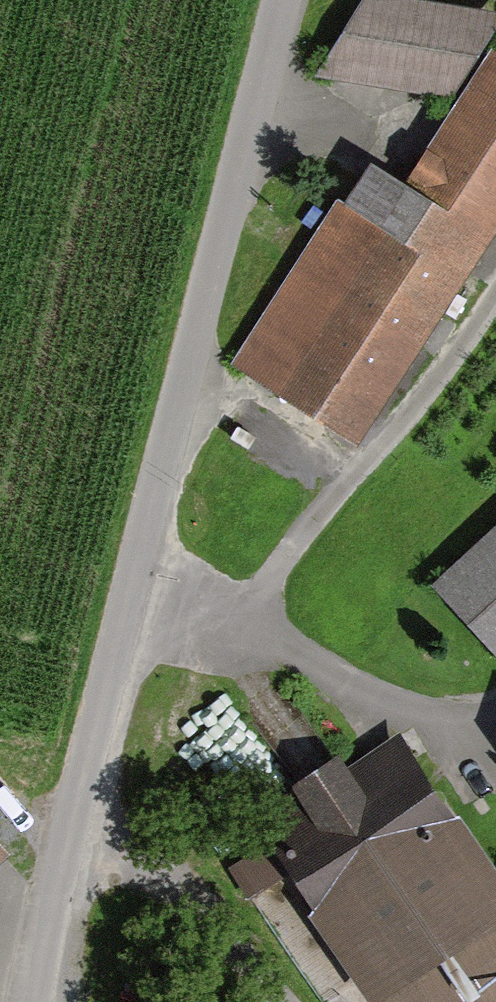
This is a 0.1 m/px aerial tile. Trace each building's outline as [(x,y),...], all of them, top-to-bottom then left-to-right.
[(426,0),(361,0),(326,74),(455,97),(495,30),(495,13),(426,0)] [(495,231),(495,55),(490,51),(407,175),(371,151),(234,356),(358,438),(495,231)] [(433,578),(495,648),(495,521),(433,578)] [(251,814),(369,1000),(385,989),(394,1001),(495,1001),(495,861),(405,717),(251,814)] [(0,837),(0,855),(9,847),(0,837)]
